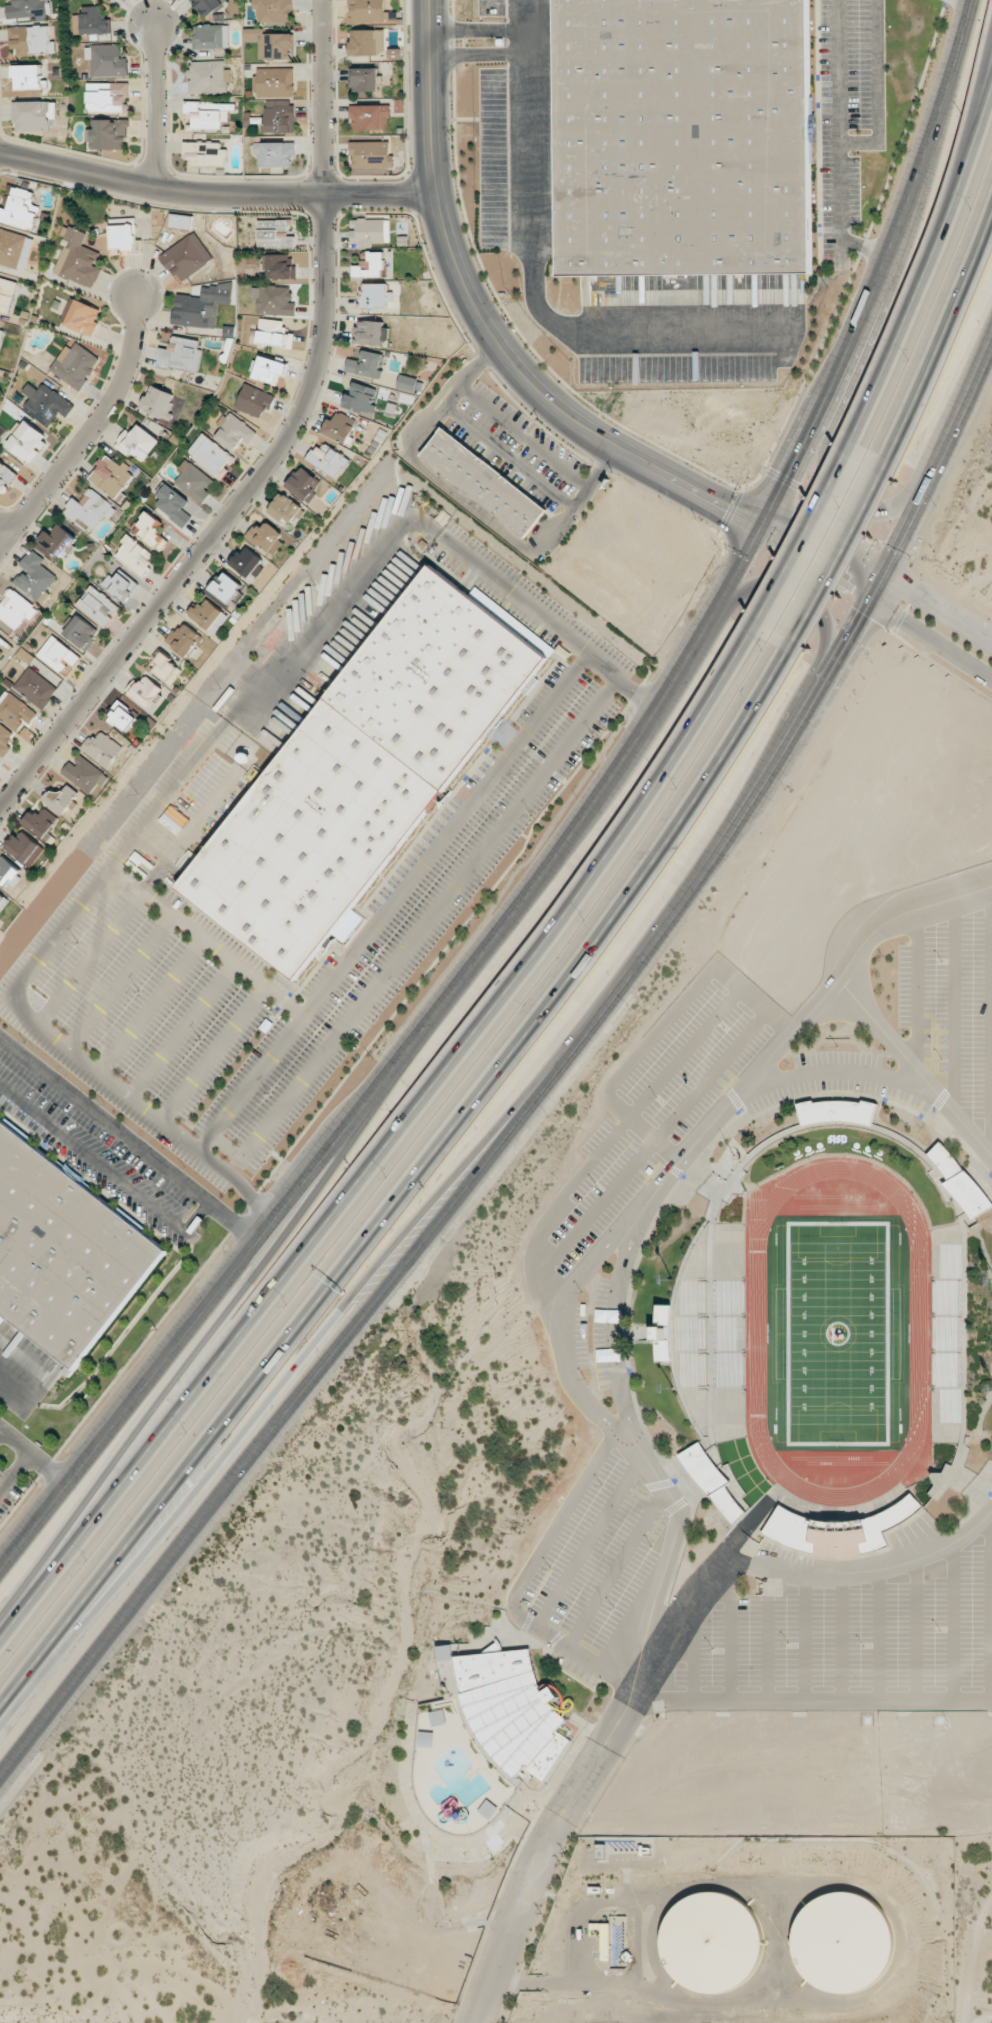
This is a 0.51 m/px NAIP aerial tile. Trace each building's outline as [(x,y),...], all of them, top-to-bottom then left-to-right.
[(48,16),(47,0),(14,0),(14,4),(6,4),(7,18),(48,16)] [(226,5),(223,0),(192,0),(202,18),(226,5)] [(253,9),(256,9),(256,21),(291,22),(292,0),(253,0),(253,9)] [(350,21),(389,21),(389,12),(385,12),(385,0),(350,0),(350,21)] [(560,275),(557,0),(809,0),(812,273),(560,275)] [(103,6),(80,7),(81,34),(111,32),(111,19),(103,19),(103,6)] [(193,35),(193,49),(229,48),(228,24),(198,25),(198,35),(193,35)] [(12,27),(13,55),(55,54),(55,42),(50,42),(49,25),(12,27)] [(244,28),(244,42),(258,42),(258,59),(292,59),(292,33),(263,34),(263,28),(244,28)] [(385,30),(351,30),(350,55),(384,55),(385,30)] [(121,44),(85,46),(86,59),(90,59),(91,77),(128,76),(128,58),(122,58),(121,44)] [(229,69),(224,69),(224,61),(189,61),(189,94),(229,94),(229,69)] [(13,66),(13,79),(17,78),(18,90),(42,89),(41,65),(13,66)] [(294,67),(256,68),(257,98),(295,97),(294,67)] [(377,92),(378,69),(352,68),(352,91),(377,92)] [(86,83),(86,112),(129,113),(129,83),(86,83)] [(55,131),(55,101),(13,102),(14,132),(55,131)] [(185,103),(185,113),(191,113),(192,130),(221,129),(221,122),(229,122),(228,110),(235,109),(235,101),(185,103)] [(351,105),(352,130),(389,129),(389,105),(351,105)] [(264,133),(295,133),(295,106),(263,106),(264,133)] [(96,150),(125,149),(124,135),(128,135),(127,119),(95,120),(96,129),(86,129),(86,141),(95,141),(96,150)] [(394,155),(390,155),(389,141),(350,142),(351,168),(394,167),(394,155)] [(224,142),(184,142),(183,155),(200,156),(200,166),(224,167),(224,142)] [(254,143),(254,155),(258,155),(258,167),(294,167),(294,142),(254,143)] [(34,230),(40,206),(32,204),(35,192),(10,185),(4,207),(0,206),(0,221),(34,230)] [(193,215),(170,214),(170,228),(192,229),(193,215)] [(109,219),(110,253),(142,252),(141,240),(136,240),(135,218),(109,219)] [(390,245),(390,219),(352,219),(352,243),(358,243),(358,244),(390,245)] [(257,220),(258,248),(295,247),(295,236),(288,236),(288,220),(257,220)] [(53,273),(94,288),(101,268),(94,266),(99,252),(82,246),(86,233),(63,225),(60,235),(66,237),(53,273)] [(25,271),(34,238),(0,228),(0,264),(25,271)] [(214,259),(194,231),(160,255),(180,283),(214,259)] [(353,277),(385,276),(385,252),(368,252),(369,263),(352,263),(353,277)] [(266,255),(267,280),(297,279),(296,265),(291,265),(291,254),(266,255)] [(0,279),(0,311),(10,313),(17,282),(0,279)] [(172,325),(216,328),(218,304),(231,305),(232,286),(202,284),(201,296),(175,294),(172,325)] [(387,284),(366,284),(366,291),(361,291),(361,307),(390,308),(390,292),(387,292),(387,284)] [(293,316),(294,287),(252,285),(252,300),(258,300),(257,314),(293,316)] [(92,336),(102,309),(72,298),(62,325),(92,336)] [(257,344),(292,348),(294,334),(284,333),(286,321),(260,318),(257,344)] [(384,321),(356,321),(356,344),(383,345),(384,321)] [(198,371),(201,349),(197,349),(199,340),(171,336),(169,349),(159,348),(157,365),(198,371)] [(100,358),(75,342),(71,349),(65,345),(49,371),(81,390),(100,358)] [(382,379),(384,369),(381,368),(384,354),(362,350),(360,360),(347,358),(345,372),(382,379)] [(286,375),(288,362),(256,357),(253,379),(278,383),(280,374),(286,375)] [(396,387),(419,394),(423,381),(400,374),(396,387)] [(344,407),(372,414),(378,388),(350,381),(344,407)] [(22,408),(48,427),(59,412),(66,417),(75,406),(43,383),(38,390),(28,382),(21,392),(30,398),(22,408)] [(234,407),(263,420),(274,396),(245,383),(234,407)] [(177,395),(151,385),(141,409),(167,420),(177,395)] [(218,425),(221,428),(214,438),(234,451),(241,441),(248,446),(257,432),(228,411),(218,425)] [(327,418),(321,434),(347,443),(356,419),(336,412),(333,420),(327,418)] [(23,421),(6,446),(31,463),(48,439),(23,421)] [(161,441),(139,424),(132,433),(126,429),(114,445),(127,455),(130,451),(145,462),(161,441)] [(418,457),(440,430),(541,509),(520,536),(418,457)] [(219,474),(232,453),(199,434),(187,455),(219,474)] [(315,445),(306,461),(337,478),(348,458),(325,444),(322,449),(315,445)] [(110,498),(135,477),(124,463),(119,467),(110,455),(89,473),(110,498)] [(174,482),(202,504),(210,493),(206,490),(213,481),(186,459),(178,468),(182,471),(174,482)] [(4,491),(18,475),(0,461),(0,488),(4,491)] [(285,487),(308,503),(322,481),(300,466),(285,487)] [(183,528),(191,516),(182,510),(190,500),(167,484),(152,506),(183,528)] [(79,502),(74,498),(62,512),(74,522),(78,517),(94,530),(105,516),(109,519),(117,509),(90,488),(79,502)] [(303,508),(282,492),(269,509),(289,526),(303,508)] [(160,552),(169,541),(157,532),(163,524),(148,512),(133,531),(160,552)] [(274,554),(286,534),(266,522),(262,527),(255,522),(246,538),(274,554)] [(38,542),(62,558),(77,537),(57,523),(51,533),(46,529),(38,542)] [(156,556),(128,535),(114,555),(142,576),(156,556)] [(229,562),(248,579),(252,573),(257,577),(267,566),(243,545),(229,562)] [(41,564),(44,559),(32,549),(19,566),(24,570),(14,583),(38,602),(57,577),(41,564)] [(428,565),(548,659),(350,908),(364,919),(343,945),(329,934),(290,983),(171,888),(428,565)] [(125,603),(139,584),(121,571),(115,579),(108,574),(100,585),(125,603)] [(210,590),(229,604),(243,585),(224,571),(210,590)] [(76,605),(103,626),(119,607),(91,585),(76,605)] [(17,630),(26,616),(31,619),(39,608),(10,589),(1,602),(0,601),(0,618),(17,630)] [(214,635),(229,616),(205,597),(190,615),(214,635)] [(63,636),(88,650),(99,629),(75,615),(63,636)] [(202,635),(182,622),(176,631),(173,629),(164,641),(188,657),(202,635)] [(149,666),(171,685),(183,670),(161,652),(149,666)] [(59,688),(28,667),(13,689),(44,710),(59,688)] [(130,693),(148,708),(163,689),(145,675),(130,693)] [(17,730),(24,720),(30,724),(38,713),(9,692),(0,703),(0,718),(17,730)] [(107,718),(127,733),(139,718),(119,703),(107,718)] [(2,756),(17,734),(0,723),(0,755),(2,756)] [(106,769),(123,748),(102,731),(96,739),(91,735),(80,749),(106,769)] [(69,762),(61,774),(90,794),(97,783),(103,786),(109,776),(79,756),(73,765),(69,762)] [(65,815),(78,793),(56,780),(44,802),(65,815)] [(59,819),(44,808),(39,815),(32,810),(22,823),(44,839),(59,819)] [(5,847),(30,868),(46,849),(20,828),(5,847)] [(21,870),(2,854),(0,856),(0,883),(6,888),(21,870)] [(0,893),(0,913),(10,899),(0,893)] [(797,1104),(803,1126),(811,1124),(814,1124),(827,1120),(874,1124),(875,1102),(862,1101),(859,1102),(828,1100),(819,1102),(808,1101),(797,1104)] [(80,1368),(0,1307),(0,1122),(169,1250),(80,1368)] [(991,1207),(944,1140),(928,1152),(948,1181),(945,1183),(972,1220),(991,1207)] [(743,1223),(705,1224),(688,1257),(676,1278),(671,1308),(669,1334),(671,1361),(677,1391),(690,1421),(708,1446),(745,1436),(743,1422),(743,1223)] [(670,1362),(655,1362),(655,1340),(650,1340),(651,1326),(656,1327),(656,1305),(671,1305),(669,1327),(668,1340),(670,1362)] [(680,1455),(731,1525),(752,1509),(743,1497),(748,1494),(726,1464),(719,1469),(706,1451),(707,1451),(700,1441),(680,1455)] [(762,1533),(783,1545),(786,1545),(798,1551),(810,1551),(813,1553),(882,1555),(888,1544),(880,1529),(887,1526),(893,1526),(922,1510),(913,1495),(863,1522),(810,1520),(778,1504),(762,1533)] [(455,1656),(482,1653),(499,1641),(505,1651),(531,1650),(535,1670),(540,1683),(543,1692),(553,1686),(560,1696),(552,1703),(555,1708),(567,1718),(559,1730),(572,1739),(546,1782),(527,1768),(518,1778),(507,1769),(497,1759),(488,1747),(480,1734),(472,1721),(467,1708),(463,1693),(455,1656)] [(437,1646),(439,1661),(454,1659),(452,1644),(437,1646)] [(499,1808),(487,1799),(478,1811),(490,1820),(499,1808)] [(688,1989),(704,1994),(721,1993),(737,1987),(749,1976),(758,1961),(761,1945),(759,1928),(751,1913),(739,1901),(724,1894),(707,1892),(691,1896),(677,1905),(666,1917),(660,1933),(660,1950),(664,1966),(674,1979),(688,1989)] [(819,1989),(835,1993),(852,1993),(868,1986),(881,1975),(889,1961),(892,1944),(890,1928),(883,1913),(871,1901),(855,1894),(839,1892),(822,1896),(808,1904),(798,1917),(792,1933),(791,1949),(796,1965),(806,1979),(819,1989)] [(601,1961),(610,1961),(610,1923),(590,1923),(590,1936),(601,1936),(601,1961)]
